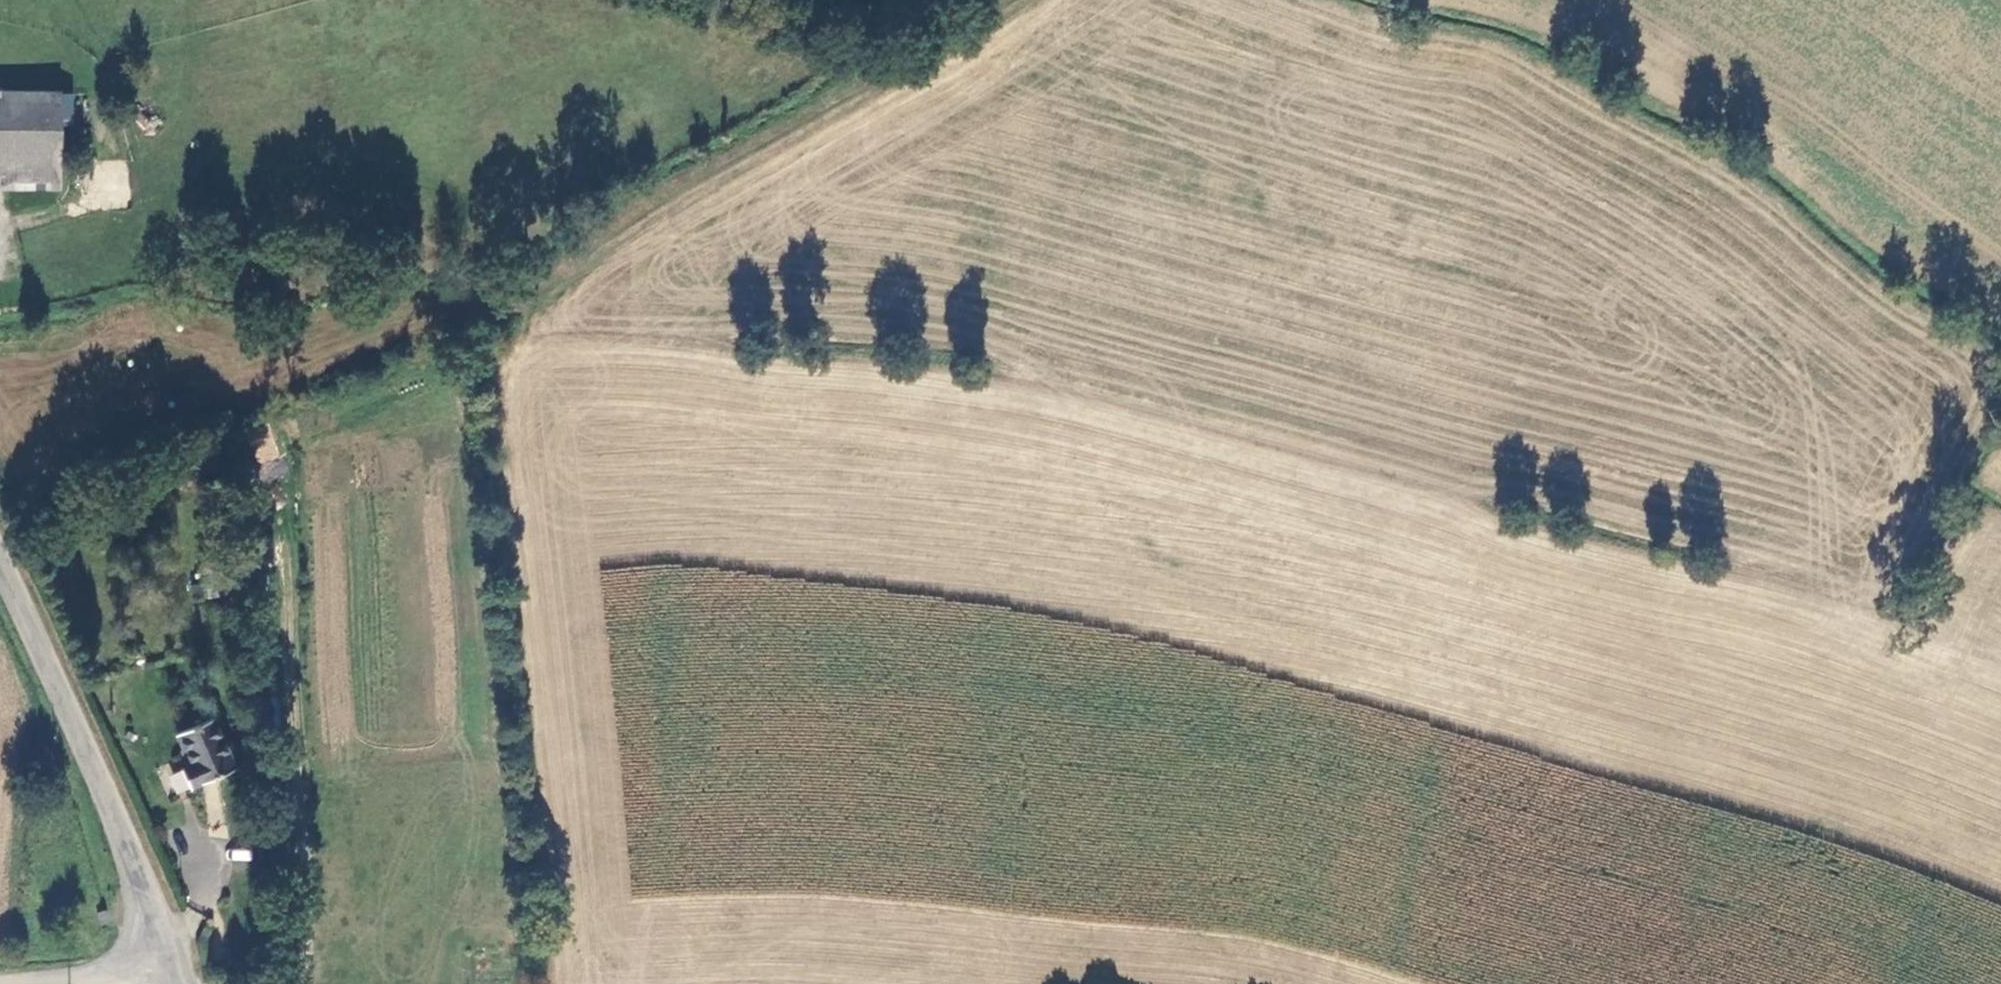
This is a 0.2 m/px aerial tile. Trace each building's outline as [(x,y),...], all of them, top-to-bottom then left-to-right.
[(0,92),(0,181),(61,181),(60,92),(0,92)] [(269,425),(244,432),(255,465),(279,458),(269,425)] [(214,715),(176,736),(190,764),(180,769),(191,791),(240,765),(214,715)] [(94,909),(98,923),(106,921),(102,907),(94,909)]
